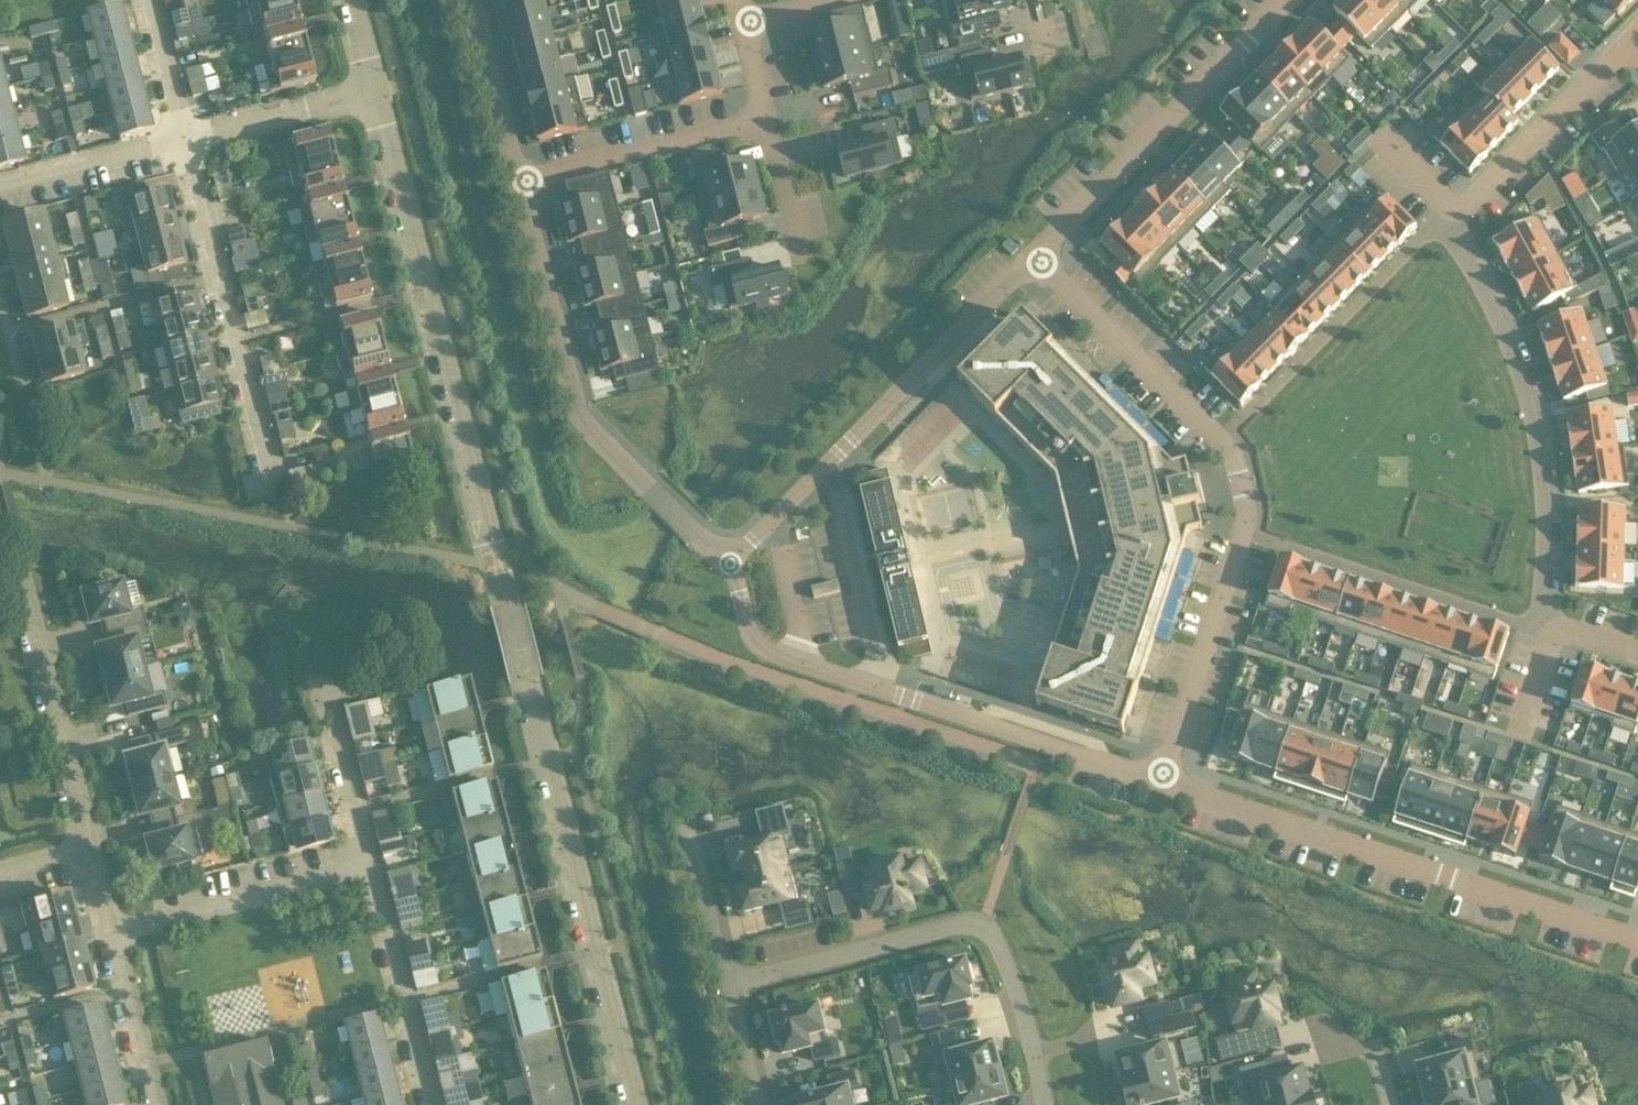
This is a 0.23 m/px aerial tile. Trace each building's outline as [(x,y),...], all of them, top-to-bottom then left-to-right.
[(247,9),(284,0),(245,0),(247,9)] [(265,35),(300,26),(297,17),(299,16),(294,0),(284,0),(247,9),(252,28),(262,26),(265,35)] [(508,18),(509,20),(547,10),(547,8),(545,0),(504,0),(508,18)] [(597,0),(588,0),(591,11),(599,9),(597,0)] [(656,9),(656,10),(660,9),(694,0),(653,0),(656,9)] [(660,9),(664,24),(666,31),(666,32),(704,22),(703,14),(699,0),(694,0),(660,9)] [(956,40),(958,40),(960,48),(981,42),(979,34),(992,31),(1000,29),(997,16),(1011,13),(1009,7),(1013,5),(1012,0),(946,0),(956,40)] [(1332,27),(1349,44),(1358,35),(1365,42),(1373,50),(1391,31),(1360,0),(1344,0),(1334,10),(1341,18),(1332,27)] [(1391,31),(1408,14),(1409,13),(1395,0),(1360,0),(1391,31)] [(1409,13),(1422,0),(1395,0),(1409,13)] [(1588,11),(1604,26),(1616,15),(1632,0),(1599,0),(1588,11)] [(88,14),(94,39),(125,32),(119,6),(88,14)] [(619,19),(616,6),(608,8),(611,21),(619,19)] [(817,62),(873,48),(862,6),(832,14),(837,30),(810,37),(811,40),(807,42),(811,61),(816,59),(817,62)] [(547,10),(509,20),(515,43),(553,33),(547,10)] [(171,15),(174,28),(189,24),(186,11),(171,15)] [(622,32),(619,19),(611,21),(614,34),(622,32)] [(666,32),(657,34),(662,53),(663,57),(668,56),(710,45),(709,41),(704,22),(666,32)] [(908,22),(892,26),(896,40),(911,36),(908,22)] [(1496,22),(1487,31),(1493,38),(1502,28),(1496,22)] [(42,26),(44,35),(58,32),(55,23),(42,26)] [(1311,23),(1293,42),(1331,80),(1350,61),(1341,53),(1349,44),(1332,27),(1324,36),(1311,23)] [(192,37),(189,24),(174,28),(178,41),(192,37)] [(31,39),(44,35),(42,26),(28,30),(31,39)] [(266,45),(270,63),(308,54),(303,35),(302,36),(300,26),(265,35),(267,44),(266,45)] [(1487,31),(1477,41),(1484,47),(1493,38),(1487,31)] [(94,39),(101,64),(131,56),(125,32),(94,39)] [(608,45),(605,32),(597,34),(600,47),(608,45)] [(553,33),(515,43),(521,67),(560,57),(553,33)] [(1560,35),(1549,47),(1569,67),(1580,55),(1560,35)] [(1529,40),(1513,56),(1544,87),(1560,71),(1529,40)] [(1455,41),(1446,50),(1452,56),(1461,47),(1455,41)] [(1293,42),(1275,60),(1313,98),(1331,80),(1293,42)] [(612,58),(608,45),(600,47),(603,60),(612,58)] [(710,45),(668,56),(668,57),(674,78),(674,80),(717,69),(716,67),(710,45)] [(873,48),(817,62),(818,65),(813,66),(818,86),(823,84),(823,88),(850,81),(854,97),(893,87),(889,71),(879,73),(873,48)] [(1446,50),(1437,59),(1443,66),(1452,56),(1446,50)] [(991,51),(961,58),(972,101),(983,99),(984,102),(1031,90),(1029,82),(1033,81),(1028,62),(1024,62),(1023,56),(994,63),(991,51)] [(631,65),(627,53),(620,55),(623,67),(631,65)] [(258,98),(279,92),(314,83),(312,73),(313,73),(308,54),(270,63),(261,66),(262,67),(251,70),(258,98)] [(1464,54),(1455,63),(1461,69),(1470,60),(1464,54)] [(101,64),(107,90),(138,81),(131,56),(101,64)] [(1497,72),(1528,103),(1544,87),(1513,56),(1497,72)] [(560,57),(521,67),(527,92),(566,82),(560,57)] [(55,61),(59,76),(68,73),(64,59),(55,61)] [(1275,60),(1258,77),(1296,115),(1313,98),(1275,60)] [(38,65),(41,79),(51,77),(47,63),(38,65)] [(1455,63),(1446,72),(1452,79),(1461,69),(1455,63)] [(634,78),(631,65),(623,67),(626,80),(634,78)] [(185,71),(189,84),(203,80),(200,67),(185,71)] [(1476,85),(1486,95),(1511,120),(1528,103),(1497,72),(1493,68),(1476,85)] [(717,69),(674,80),(681,105),(723,94),(717,69)] [(62,88),(71,85),(68,73),(59,76),(62,88)] [(41,79),(45,92),(54,90),(51,77),(41,79)] [(1258,77),(1241,95),(1279,133),(1296,115),(1258,77)] [(566,82),(527,92),(533,116),(572,106),(582,103),(582,102),(576,79),(566,82)] [(207,93),(203,80),(189,84),(192,97),(207,93)] [(107,90),(113,113),(144,105),(138,81),(107,90)] [(621,94),(617,81),(609,83),(612,96),(621,94)] [(1432,86),(1423,95),(1430,101),(1439,92),(1432,86)] [(636,117),(649,114),(642,89),(629,92),(636,117)] [(11,115),(4,91),(0,92),(0,118),(11,115)] [(624,106),(621,94),(612,96),(616,108),(624,106)] [(1241,95),(1221,115),(1235,129),(1227,137),(1245,154),(1249,150),(1253,146),(1261,153),(1262,152),(1264,149),(1279,135),(1280,134),(1279,133),(1241,95)] [(1423,95),(1414,104),(1420,111),(1430,101),(1423,95)] [(1472,110),(1503,141),(1517,127),(1511,120),(1486,95),(1472,110)] [(572,106),(533,116),(533,117),(540,141),(543,140),(579,131),(589,129),(582,103),(572,106)] [(150,129),(144,105),(113,113),(120,137),(150,129)] [(1468,106),(1452,122),(1487,157),(1503,141),(1472,110),(1468,106)] [(67,110),(71,125),(81,122),(77,107),(67,110)] [(50,114),(54,128),(64,127),(60,112),(50,114)] [(17,140),(11,115),(0,118),(0,144),(17,140)] [(888,137),(900,134),(897,120),(862,129),(866,144),(840,151),(841,155),(837,157),(841,174),(846,173),(847,178),(895,166),(888,137)] [(1470,174),(1487,157),(1452,122),(1451,121),(1434,138),(1470,174)] [(71,125),(74,137),(84,134),(81,122),(71,125)] [(1590,139),(1598,153),(1605,149),(1620,174),(1637,164),(1637,130),(1624,138),(1616,124),(1590,139)] [(57,141),(67,139),(64,127),(54,128),(57,141)] [(284,152),(288,171),(335,159),(330,140),(329,140),(326,130),(291,139),(294,149),(284,152)] [(1366,131),(1357,140),(1363,147),(1366,143),(1372,137),(1366,131)] [(1209,137),(1192,154),(1224,186),(1241,169),(1240,168),(1249,159),(1245,154),(1227,137),(1218,146),(1209,137)] [(17,140),(0,144),(0,168),(23,162),(17,140)] [(1357,140),(1348,149),(1354,156),(1363,147),(1357,140)] [(703,204),(759,190),(752,163),(726,170),(722,154),(692,162),(703,204)] [(1192,154),(1174,173),(1213,211),(1231,193),(1224,186),(1192,154)] [(1339,158),(1330,167),(1336,173),(1345,164),(1339,158)] [(304,187),(306,196),(341,187),(339,178),(340,177),(335,159),(288,171),(293,189),(304,187)] [(1620,174),(1634,200),(1637,198),(1637,164),(1620,174)] [(1355,165),(1345,174),(1352,180),(1361,171),(1355,165)] [(570,202),(560,205),(565,224),(619,210),(610,172),(566,184),(570,202)] [(212,176),(216,190),(230,186),(227,173),(212,176)] [(1174,173),(1156,191),(1195,230),(1213,211),(1174,173)] [(143,184),(110,192),(115,212),(130,208),(134,226),(172,216),(166,191),(146,196),(143,184)] [(234,199),(230,186),(216,190),(219,202),(234,199)] [(298,208),(303,227),(348,216),(350,215),(345,196),(343,197),(341,187),(306,196),(308,206),(298,208)] [(1330,189),(1321,198),(1327,205),(1336,196),(1330,189)] [(759,190),(703,204),(710,230),(705,231),(709,247),(744,238),(740,223),(766,216),(759,190)] [(1156,191),(1138,209),(1177,247),(1195,230),(1156,191)] [(1603,220),(1587,192),(1573,201),(1589,228),(1603,220)] [(1363,210),(1364,211),(1400,246),(1417,229),(1380,193),(1363,210)] [(1294,203),(1301,209),(1310,200),(1304,194),(1294,203)] [(86,214),(87,214),(97,211),(94,197),(82,200),(86,214)] [(1321,198),(1312,208),(1318,214),(1327,205),(1321,198)] [(1138,209),(1121,226),(1160,264),(1177,247),(1138,209)] [(619,210),(565,224),(567,233),(570,243),(580,240),(584,254),(628,242),(622,219),(619,210)] [(1349,226),(1385,261),(1400,246),(1364,211),(1349,226)] [(1271,212),(1260,222),(1274,236),(1275,237),(1285,226),(1271,212)] [(42,213),(2,224),(8,249),(49,238),(42,213)] [(65,218),(69,233),(80,230),(76,215),(65,218)] [(318,243),(320,252),(355,244),(353,234),(354,234),(350,215),(348,216),(303,227),(308,246),(318,243)] [(172,216),(134,226),(135,229),(140,250),(179,240),(173,218),(172,216)] [(1493,242),(1512,277),(1558,252),(1538,217),(1493,242)] [(650,236),(661,234),(657,218),(646,220),(650,236)] [(1298,221),(1289,230),(1296,237),(1305,227),(1298,221)] [(1121,226),(1101,246),(1116,260),(1108,269),(1126,286),(1134,277),(1142,285),(1161,265),(1160,264),(1121,226)] [(1333,242),(1369,277),(1385,261),(1349,226),(1333,242)] [(227,233),(230,245),(245,241),(242,229),(227,233)] [(73,248),(84,245),(80,230),(69,233),(73,248)] [(1289,230),(1280,240),(1286,246),(1296,237),(1289,230)] [(95,251),(96,250),(107,247),(103,234),(91,237),(95,251)] [(49,238),(8,249),(15,274),(55,263),(54,260),(49,238)] [(145,267),(130,271),(136,291),(168,283),(165,270),(185,265),(179,243),(179,240),(140,250),(141,253),(145,267)] [(230,245),(233,259),(248,255),(245,241),(230,245)] [(587,266),(577,269),(582,288),(636,274),(629,246),(628,242),(584,254),(585,258),(587,266)] [(1317,259),(1320,263),(1352,294),(1369,277),(1333,242),(1317,259)] [(312,265),(317,283),(363,272),(364,271),(359,253),(358,253),(355,244),(320,252),(323,262),(312,265)] [(1258,245),(1249,254),(1255,260),(1265,251),(1262,248),(1258,245)] [(750,260),(743,261),(740,251),(723,255),(726,265),(709,270),(714,286),(724,284),(730,310),(739,308),(739,311),(757,306),(760,316),(772,313),(769,301),(786,297),(779,268),(753,274),(750,260)] [(1265,251),(1255,260),(1262,266),(1271,257),(1267,253),(1265,251)] [(1577,288),(1558,252),(1512,277),(1532,313),(1577,288)] [(1249,254),(1240,263),(1244,267),(1246,269),(1255,260),(1249,254)] [(55,263),(15,274),(20,296),(61,285),(69,283),(63,258),(54,260),(55,263)] [(1255,260),(1246,269),(1249,272),(1253,275),(1262,266),(1255,260)] [(78,265),(81,280),(92,277),(88,262),(78,265)] [(1306,277),(1338,309),(1352,294),(1320,263),(1306,277)] [(332,299),(335,310),(370,301),(367,290),(369,290),(364,271),(363,272),(317,283),(322,302),(332,299)] [(1302,273),(1286,290),(1321,325),(1338,309),(1306,277),(1302,273)] [(636,274),(582,288),(586,307),(597,304),(599,313),(600,318),(644,306),(643,302),(636,274)] [(1224,275),(1214,284),(1221,290),(1230,281),(1224,275)] [(96,292),(95,286),(92,277),(81,280),(85,295),(96,292)] [(110,282),(105,284),(99,285),(102,299),(114,296),(110,282)] [(244,302),(259,298),(268,295),(265,283),(241,289),(244,302)] [(668,300),(677,297),(674,284),(664,286),(668,300)] [(1214,284),(1205,293),(1212,299),(1221,290),(1214,284)] [(61,285),(20,296),(26,318),(66,307),(61,285)] [(1235,285),(1226,294),(1232,300),(1242,291),(1235,285)] [(1269,307),(1273,311),(1305,342),(1321,325),(1286,290),(1269,307)] [(152,302),(157,325),(198,315),(192,292),(152,302)] [(1226,294),(1217,303),(1223,310),(1232,300),(1226,294)] [(677,297),(668,300),(671,314),(681,311),(677,297)] [(263,311),(259,298),(244,302),(248,315),(263,311)] [(603,330),(593,333),(596,343),(598,352),(652,338),(650,329),(644,306),(600,318),(603,330)] [(1583,310),(1538,324),(1550,363),(1595,348),(1583,310)] [(1258,326),(1290,357),(1305,342),(1273,311),(1258,326)] [(340,333),(344,352),(382,342),(377,323),(376,324),(373,314),(338,322),(341,333),(340,333)] [(157,325),(163,347),(203,337),(198,315),(157,325)] [(1204,317),(1195,326),(1201,332),(1210,323),(1204,317)] [(112,321),(116,336),(126,333),(122,318),(112,321)] [(71,327),(31,337),(37,361),(77,351),(74,339),(86,336),(82,324),(71,327)] [(1195,326),(1186,335),(1192,341),(1201,332),(1195,326)] [(1242,341),(1274,373),(1290,357),(1258,326),(1242,341)] [(95,330),(98,345),(109,342),(105,328),(95,330)] [(1035,329),(971,393),(1057,479),(1080,574),(1042,689),(1128,718),(1188,533),(1202,530),(1197,508),(1201,507),(1195,483),(1191,484),(1186,463),(1171,466),(1162,457),(1035,329)] [(116,336),(119,350),(130,348),(126,333),(116,336)] [(163,347),(168,368),(209,358),(203,337),(163,347)] [(1238,337),(1221,353),(1258,389),(1274,373),(1242,341),(1238,337)] [(652,338),(598,352),(603,371),(613,368),(617,382),(661,371),(652,338)] [(102,360),(113,357),(109,342),(98,345),(102,360)] [(351,370),(353,380),(388,370),(385,361),(387,361),(382,342),(344,352),(335,354),(340,373),(351,370)] [(1608,387),(1595,348),(1550,363),(1563,401),(1608,387)] [(77,351),(37,361),(43,385),(84,375),(77,351)] [(1242,406),(1258,389),(1221,353),(1205,370),(1242,406)] [(259,360),(263,373),(277,369),(274,356),(259,360)] [(168,368),(174,390),(214,380),(209,358),(168,368)] [(123,364),(127,379),(137,377),(133,361),(123,364)] [(264,377),(258,378),(261,387),(281,382),(277,369),(263,373),(264,377)] [(359,408),(396,398),(392,380),(390,380),(388,370),(353,380),(355,389),(345,392),(350,410),(359,408)] [(127,379),(130,394),(141,391),(137,377),(127,379)] [(182,423),(199,419),(220,413),(217,403),(220,402),(214,380),(174,390),(182,423)] [(365,426),(367,436),(402,427),(400,417),(401,417),(396,398),(359,408),(364,427),(365,426)] [(1566,413),(1572,453),(1618,446),(1612,407),(1567,413),(1566,413)] [(274,416),(277,429),(292,425),(289,412),(274,416)] [(156,419),(141,422),(143,433),(159,429),(156,419)] [(295,438),(292,425),(277,429),(280,442),(295,438)] [(368,446),(375,472),(391,463),(391,461),(411,456),(406,436),(405,436),(402,427),(367,436),(370,445),(368,446)] [(1623,445),(1618,446),(1572,453),(1578,494),(1629,487),(1623,445)] [(303,468),(288,472),(292,485),(306,482),(303,468)] [(870,489),(862,491),(876,551),(878,561),(899,648),(903,647),(908,646),(912,660),(919,659),(920,659),(933,655),(887,470),(876,473),(874,473),(867,475),(870,489)] [(1578,507),(1577,548),(1625,549),(1626,508),(1578,507)] [(1623,590),(1625,549),(1577,548),(1576,589),(1623,590)] [(1282,557),(1266,606),(1290,614),(1292,607),(1306,565),(1282,557)] [(1306,565),(1292,607),(1313,614),(1327,572),(1306,565)] [(1313,614),(1311,619),(1332,626),(1335,627),(1351,580),(1348,579),(1327,572),(1313,614)] [(1351,580),(1335,627),(1355,634),(1357,634),(1373,587),(1370,587),(1351,580)] [(840,592),(837,582),(812,588),(814,599),(840,592)] [(78,592),(83,611),(86,610),(90,624),(103,621),(106,633),(145,623),(142,609),(128,613),(120,584),(98,590),(97,587),(78,592)] [(1373,587),(1357,634),(1378,641),(1380,642),(1395,595),(1394,594),(1373,587)] [(1395,595),(1380,642),(1401,649),(1403,649),(1418,602),(1417,602),(1395,595)] [(1418,602),(1403,649),(1424,656),(1425,657),(1440,610),(1440,609),(1418,602)] [(1440,610),(1425,657),(1446,664),(1448,664),(1463,617),(1462,617),(1440,610)] [(1463,617),(1448,664),(1469,672),(1485,625),(1463,617)] [(96,664),(100,679),(142,668),(135,641),(149,637),(145,623),(106,633),(109,646),(96,649),(100,663),(96,664)] [(1469,672),(1469,673),(1494,681),(1510,633),(1485,625),(1469,672)] [(1263,652),(1275,656),(1278,647),(1266,643),(1263,652)] [(1291,651),(1278,647),(1275,656),(1288,660),(1291,651)] [(1308,667),(1321,671),(1324,662),(1311,658),(1308,667)] [(1336,666),(1324,662),(1321,671),(1333,675),(1336,666)] [(1593,718),(1593,716),(1607,675),(1608,674),(1607,673),(1584,666),(1570,710),(1593,718)] [(127,717),(167,707),(163,692),(149,696),(142,668),(100,679),(104,694),(108,693),(111,707),(124,704),(127,717)] [(1297,670),(1294,678),(1307,682),(1309,674),(1297,670)] [(1353,681),(1366,686),(1369,677),(1356,673),(1353,681)] [(1309,674),(1307,682),(1319,686),(1322,678),(1309,674)] [(1607,675),(1593,716),(1613,723),(1627,681),(1607,675)] [(1381,681),(1369,677),(1366,686),(1378,690),(1381,681)] [(414,694),(421,724),(474,711),(477,710),(473,696),(469,680),(424,692),(414,694)] [(1637,727),(1637,724),(1637,685),(1627,681),(1613,723),(1611,728),(1634,735),(1637,727)] [(1342,694),(1339,702),(1352,706),(1354,698),(1357,690),(1345,686),(1342,694)] [(1357,690),(1354,698),(1367,702),(1370,694),(1357,690)] [(1396,703),(1405,706),(1408,707),(1411,698),(1399,694),(1396,703)] [(1411,698),(1408,707),(1418,710),(1421,711),(1424,702),(1411,698)] [(344,708),(348,721),(365,717),(361,703),(344,708)] [(1443,712),(1456,716),(1459,707),(1446,703),(1443,712)] [(1227,758),(1254,766),(1271,714),(1272,713),(1245,704),(1242,715),(1230,711),(1222,734),(1234,738),(1227,758)] [(1415,719),(1418,710),(1408,707),(1405,706),(1402,714),(1415,719)] [(1471,711),(1459,707),(1456,716),(1468,720),(1471,711)] [(432,722),(439,751),(481,740),(484,739),(480,724),(477,710),(474,711),(421,724),(422,725),(432,722)] [(1271,714),(1254,766),(1277,774),(1294,722),(1271,714)] [(1428,714),(1423,730),(1448,738),(1454,722),(1428,714)] [(1294,722),(1277,774),(1300,782),(1317,730),(1294,722)] [(1464,725),(1459,742),(1471,746),(1476,729),(1464,725)] [(157,750),(124,758),(128,772),(124,773),(128,788),(170,777),(163,749),(185,744),(181,729),(153,736),(157,750)] [(1317,730),(1300,782),(1324,790),(1342,738),(1317,730)] [(1489,734),(1486,742),(1499,746),(1501,738),(1489,734)] [(1342,738),(1324,790),(1348,798),(1365,745),(1342,738)] [(1501,738),(1499,746),(1511,750),(1514,742),(1505,739),(1501,738)] [(492,769),(488,755),(484,739),(481,740),(439,751),(447,781),(492,769)] [(1582,748),(1569,743),(1566,752),(1579,756),(1582,748)] [(306,744),(263,755),(269,780),(312,769),(306,744)] [(1375,798),(1387,802),(1394,778),(1383,775),(1390,754),(1365,745),(1348,798),(1373,806),(1375,798)] [(1588,759),(1601,763),(1604,754),(1591,750),(1588,759)] [(357,758),(360,771),(377,767),(374,753),(357,758)] [(1616,758),(1604,754),(1601,763),(1613,767),(1616,758)] [(1577,763),(1573,775),(1593,782),(1597,770),(1577,763)] [(1395,816),(1418,824),(1435,773),(1412,765),(1406,782),(1394,778),(1387,802),(1398,806),(1395,816)] [(360,771),(364,785),(381,780),(377,767),(360,771)] [(312,769),(269,780),(276,804),(318,793),(312,769)] [(1435,773),(1418,824),(1443,832),(1460,781),(1435,773)] [(1609,773),(1607,781),(1619,785),(1622,777),(1609,773)] [(225,777),(229,790),(238,788),(235,774),(225,777)] [(170,777),(128,788),(132,803),(136,802),(139,816),(171,808),(175,820),(195,815),(203,813),(203,812),(200,801),(192,803),(191,801),(177,805),(170,777)] [(1622,777),(1619,785),(1631,789),(1634,781),(1622,777)] [(1460,781),(1443,832),(1468,840),(1485,789),(1460,781)] [(440,797),(448,827),(500,813),(503,812),(495,782),(450,794),(440,797)] [(242,801),(238,788),(229,790),(232,804),(242,801)] [(1485,789),(1468,840),(1491,847),(1507,797),(1485,789)] [(318,793),(276,804),(282,828),(325,817),(318,793)] [(1520,845),(1531,849),(1539,827),(1527,823),(1533,804),(1508,795),(1507,797),(1491,847),(1490,848),(1516,857),(1520,845)] [(1539,861),(1566,870),(1583,817),(1584,816),(1558,807),(1550,830),(1539,827),(1531,849),(1542,853),(1539,861)] [(458,825),(466,853),(510,842),(503,812),(500,813),(448,827),(458,825)] [(154,839),(146,841),(149,855),(146,856),(151,875),(170,870),(169,867),(190,861),(191,861),(202,859),(195,830),(207,827),(203,813),(195,815),(175,820),(151,826),(154,839)] [(325,817),(282,828),(282,829),(288,852),(296,850),(297,851),(331,843),(325,817)] [(1583,817),(1566,870),(1588,877),(1605,825),(1583,817)] [(245,823),(249,837),(258,835),(255,821),(245,823)] [(763,843),(725,853),(731,878),(742,875),(743,880),(791,867),(783,839),(790,837),(786,822),(759,829),(763,843)] [(1605,825),(1588,877),(1613,885),(1630,833),(1605,825)] [(376,830),(379,844),(396,840),(392,826),(376,830)] [(1630,833),(1613,885),(1637,893),(1637,890),(1637,835),(1630,833)] [(262,848),(258,835),(249,837),(253,850),(262,848)] [(379,844),(383,857),(399,853),(396,840),(379,844)] [(463,884),(463,885),(518,871),(510,842),(466,853),(473,882),(463,884)] [(903,860),(863,871),(874,915),(882,913),(883,918),(915,909),(911,895),(929,890),(920,859),(904,863),(903,860)] [(854,861),(836,866),(844,894),(861,889),(854,861)] [(745,885),(733,888),(741,918),(780,908),(783,918),(810,911),(806,897),(800,899),(791,867),(743,880),(745,885)] [(463,885),(470,914),(522,901),(525,900),(518,871),(463,885)] [(391,889),(394,903),(411,898),(408,885),(391,889)] [(841,893),(828,896),(834,917),(846,914),(841,893)] [(20,907),(26,930),(75,917),(69,894),(20,907)] [(394,903),(397,916),(414,912),(411,898),(394,903)] [(470,914),(478,943),(533,929),(525,900),(522,901),(470,914)] [(32,953),(40,951),(81,941),(75,917),(26,930),(32,953)] [(495,971),(540,959),(533,929),(478,943),(485,973),(495,970),(495,971)] [(40,951),(47,975),(87,964),(81,941),(40,951)] [(405,947),(409,961),(426,956),(422,943),(405,947)] [(1111,970),(1101,973),(1112,1012),(1144,1004),(1143,999),(1154,996),(1152,990),(1158,988),(1150,959),(1145,961),(1140,943),(1106,953),(1111,970)] [(409,961),(412,974),(429,970),(426,956),(409,961)] [(967,961),(909,976),(923,1032),(951,1025),(946,1006),(972,999),(970,990),(974,989),(967,961)] [(93,988),(87,964),(47,975),(53,998),(93,988)] [(1,970),(5,986),(15,983),(11,968),(1,970)] [(489,986),(496,1016),(551,1002),(544,972),(499,983),(499,984),(489,986)] [(1237,1035),(1227,1037),(1231,1053),(1257,1047),(1254,1035),(1280,1028),(1277,1015),(1280,1014),(1273,986),(1259,989),(1255,973),(1227,980),(1231,996),(1227,997),(1234,1025),(1237,1035)] [(5,986),(9,1001),(19,998),(15,983),(5,986)] [(507,1014),(514,1043),(559,1031),(551,1002),(496,1016),(497,1017),(507,1014)] [(1168,1002),(1142,1009),(1146,1025),(1172,1018),(1168,1002)] [(816,1005),(769,1017),(777,1047),(780,1046),(783,1057),(811,1050),(815,1063),(841,1056),(837,1040),(826,1043),(816,1005)] [(64,1016),(70,1041),(104,1032),(98,1007),(64,1016)] [(424,1021),(428,1034),(444,1030),(441,1016),(424,1021)] [(345,1025),(351,1050),(382,1042),(376,1017),(345,1025)] [(1172,1018),(1146,1025),(1150,1041),(1176,1034),(1172,1018)] [(428,1034),(431,1048),(448,1043),(444,1030),(428,1034)] [(958,1030),(930,1037),(934,1054),(962,1047),(958,1030)] [(514,1043),(521,1072),(566,1060),(559,1031),(514,1043)] [(70,1041),(77,1067),(111,1058),(104,1032),(70,1041)] [(20,1040),(23,1053),(33,1051),(29,1037),(20,1040)] [(1447,1058),(1415,1066),(1422,1095),(1473,1082),(1476,1081),(1479,1080),(1472,1054),(1476,1054),(1472,1038),(1444,1045),(1447,1058)] [(266,1041),(264,1041),(264,1042),(203,1058),(203,1057),(202,1058),(209,1086),(210,1086),(215,1104),(281,1104),(272,1069),(273,1069),(266,1041)] [(2,1044),(6,1058),(15,1055),(12,1042),(2,1044)] [(351,1050),(358,1075),(388,1067),(382,1042),(351,1050)] [(1175,1043),(1115,1058),(1121,1082),(1120,1083),(1120,1085),(1174,1072),(1181,1070),(1175,1043)] [(995,1045),(942,1058),(949,1085),(1002,1071),(995,1045)] [(300,1048),(303,1062),(313,1060),(309,1046),(300,1048)] [(23,1053),(26,1067),(36,1064),(33,1051),(23,1053)] [(6,1058),(9,1071),(19,1069),(15,1055),(6,1058)] [(77,1067),(83,1091),(117,1080),(111,1058),(77,1067)] [(521,1072),(529,1101),(574,1090),(566,1060),(521,1072)] [(1239,1070),(1243,1086),(1250,1085),(1255,1104),(1282,1104),(1312,1098),(1304,1067),(1270,1076),(1267,1063),(1239,1070)] [(358,1075),(364,1100),(395,1092),(388,1067),(358,1075)] [(306,1073),(310,1086),(319,1083),(316,1070),(306,1073)] [(795,1099),(797,1104),(853,1104),(850,1090),(858,1087),(854,1071),(828,1078),(831,1090),(795,1099)] [(944,1086),(948,1104),(988,1104),(1010,1099),(1002,1071),(949,1085),(944,1086)] [(1120,1085),(1125,1104),(1161,1104),(1181,1100),(1174,1072),(1120,1085)] [(439,1079),(443,1092),(459,1088),(456,1074),(439,1079)] [(86,1104),(123,1104),(117,1080),(83,1091),(86,1104)] [(1422,1095),(1425,1104),(1482,1104),(1476,1081),(1473,1082),(1422,1095)] [(323,1097),(319,1083),(310,1086),(313,1100),(323,1097)] [(1516,1090),(1520,1104),(1597,1104),(1594,1092),(1592,1085),(1591,1085),(1575,1089),(1574,1084),(1542,1092),(1543,1095),(1536,1097),(1535,1094),(1533,1086),(1516,1090)] [(32,1089),(36,1102),(45,1100),(42,1086),(32,1089)] [(446,1104),(449,1104),(463,1101),(459,1088),(443,1092),(446,1104)] [(574,1090),(529,1101),(530,1104),(578,1104),(574,1090)] [(18,1104),(24,1104),(28,1104),(24,1091),(15,1093),(18,1104)] [(366,1104),(398,1104),(395,1092),(364,1100),(366,1104)]
